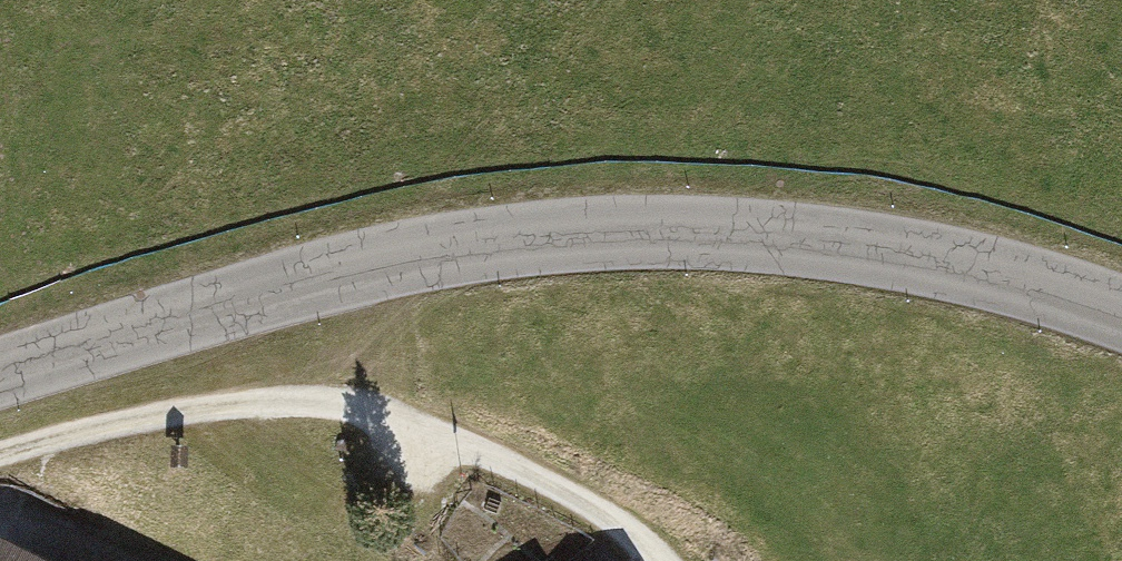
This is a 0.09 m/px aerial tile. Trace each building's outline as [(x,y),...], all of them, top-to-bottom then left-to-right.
[(0,545),(0,560),(31,560),(0,545)]
